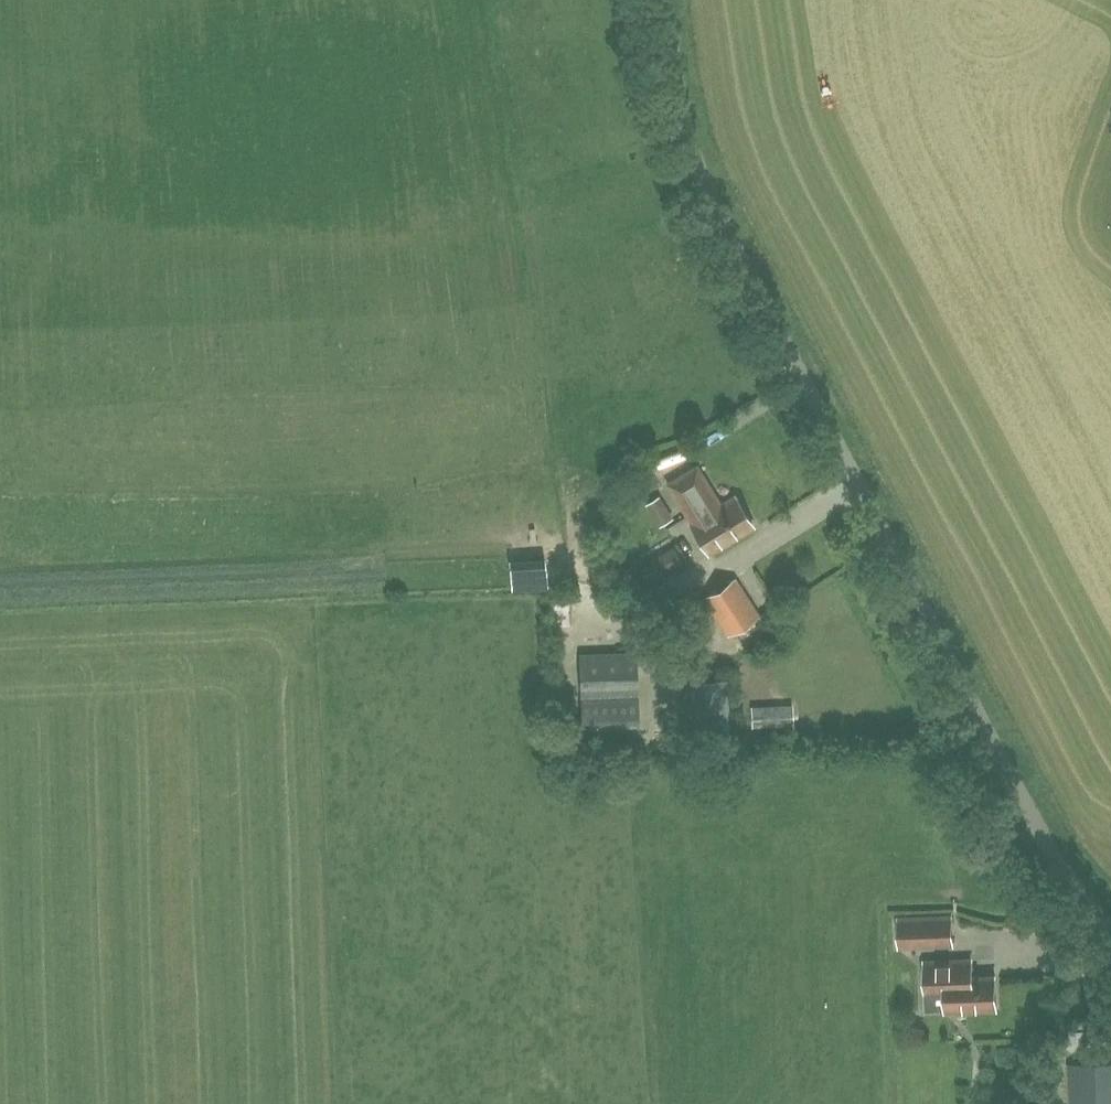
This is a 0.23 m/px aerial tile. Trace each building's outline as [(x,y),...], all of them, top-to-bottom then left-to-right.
[(695,467),(668,484),(692,522),(691,524),(709,552),(753,524),(734,495),(720,505),(695,467)] [(663,574),(683,561),(674,547),(654,560),(663,574)] [(758,615),(735,577),(705,596),(728,634),(758,615)] [(635,653),(580,655),(583,738),(637,736),(635,653)] [(729,675),(685,677),(686,732),(731,730),(729,675)] [(793,725),(793,704),(750,706),(751,727),(793,725)] [(949,917),(896,919),(897,946),(950,943),(949,917)] [(993,976),(974,977),(973,960),(951,961),(922,962),(924,993),(943,992),(944,1009),(995,1007),(993,976)] [(1071,1103),(1110,1103),(1110,1061),(1069,1063),(1071,1103)]
